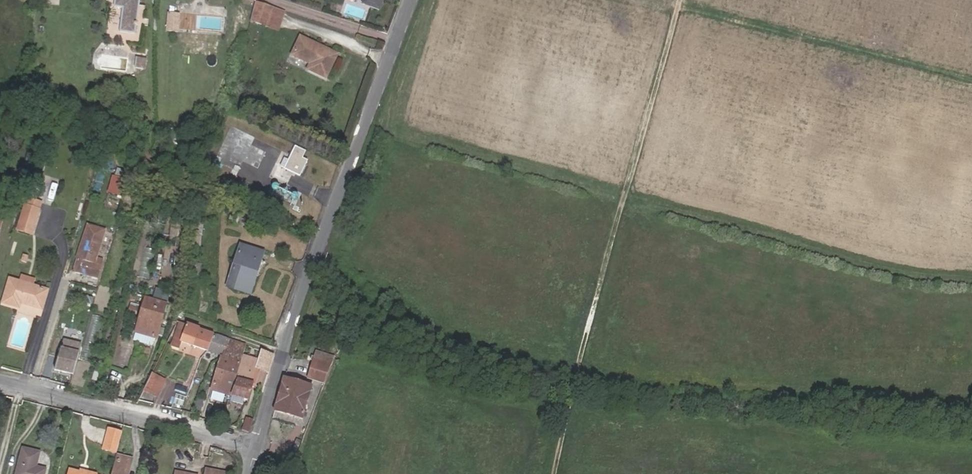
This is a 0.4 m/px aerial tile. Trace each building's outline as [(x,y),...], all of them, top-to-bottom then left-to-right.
[(115,7),(121,8),(118,32),(132,34),(137,0),(113,0),(113,1),(115,1),(115,7)] [(386,0),(366,0),(365,3),(382,9),(384,1),(386,1),(386,0)] [(271,6),(254,1),(249,20),(265,25),(271,6)] [(179,16),(168,16),(168,29),(178,30),(179,16)] [(337,54),(300,36),(292,54),(310,63),(307,68),(325,77),(337,54)] [(136,57),(135,70),(146,70),(146,58),(136,57)] [(332,71),(337,73),(342,61),(337,59),(332,71)] [(257,169),(265,152),(251,145),(242,162),(257,169)] [(301,158),(304,152),(296,148),(286,169),(299,175),(306,161),(301,158)] [(6,212),(15,215),(20,196),(11,193),(6,212)] [(282,205),(276,201),(273,207),(279,210),(282,205)] [(40,211),(25,207),(18,230),(33,234),(40,211)] [(187,215),(181,214),(179,228),(185,229),(187,215)] [(191,236),(200,237),(203,218),(194,216),(191,236)] [(231,216),(229,223),(243,227),(245,220),(231,216)] [(92,265),(103,231),(88,226),(74,270),(98,276),(100,267),(92,265)] [(227,286),(249,294),(262,253),(241,245),(227,286)] [(19,303),(33,307),(38,288),(10,279),(3,303),(17,307),(19,303)] [(33,307),(41,309),(46,291),(38,288),(33,307)] [(136,332),(154,338),(159,321),(161,322),(165,305),(145,299),(136,332)] [(208,303),(202,301),(200,311),(206,313),(208,303)] [(180,349),(188,326),(179,323),(171,347),(180,349)] [(208,351),(213,335),(197,329),(192,346),(206,350),(208,351)] [(152,345),(153,338),(134,334),(133,341),(152,345)] [(223,356),(225,351),(229,340),(213,335),(208,351),(214,353),(223,356)] [(225,351),(242,356),(246,346),(229,340),(225,351)] [(73,376),(81,346),(63,341),(55,371),(73,376)] [(139,346),(137,352),(149,356),(151,350),(139,346)] [(317,350),(306,378),(324,385),(335,357),(317,350)] [(228,395),(229,395),(235,379),(242,356),(225,351),(223,356),(212,389),(228,395)] [(273,355),(271,354),(261,351),(258,362),(242,356),(235,379),(250,385),(253,386),(255,380),(258,371),(259,368),(268,371),(273,355)] [(85,381),(90,363),(80,360),(75,378),(85,381)] [(98,374),(93,390),(99,392),(103,376),(98,374)] [(165,381),(152,374),(144,390),(157,397),(165,381)] [(229,395),(245,401),(248,402),(253,386),(250,385),(235,379),(229,395)] [(284,379),(274,411),(301,419),(309,393),(314,394),(315,390),(310,389),(311,387),(284,379)] [(165,394),(174,397),(172,403),(182,406),(185,396),(177,394),(180,383),(169,380),(165,394)] [(249,432),(253,420),(246,417),(242,430),(249,432)] [(116,453),(122,433),(109,430),(104,449),(116,453)] [(46,469),(36,467),(39,453),(23,449),(16,473),(45,473),(46,469)] [(119,456),(114,473),(127,473),(131,459),(119,456)]
